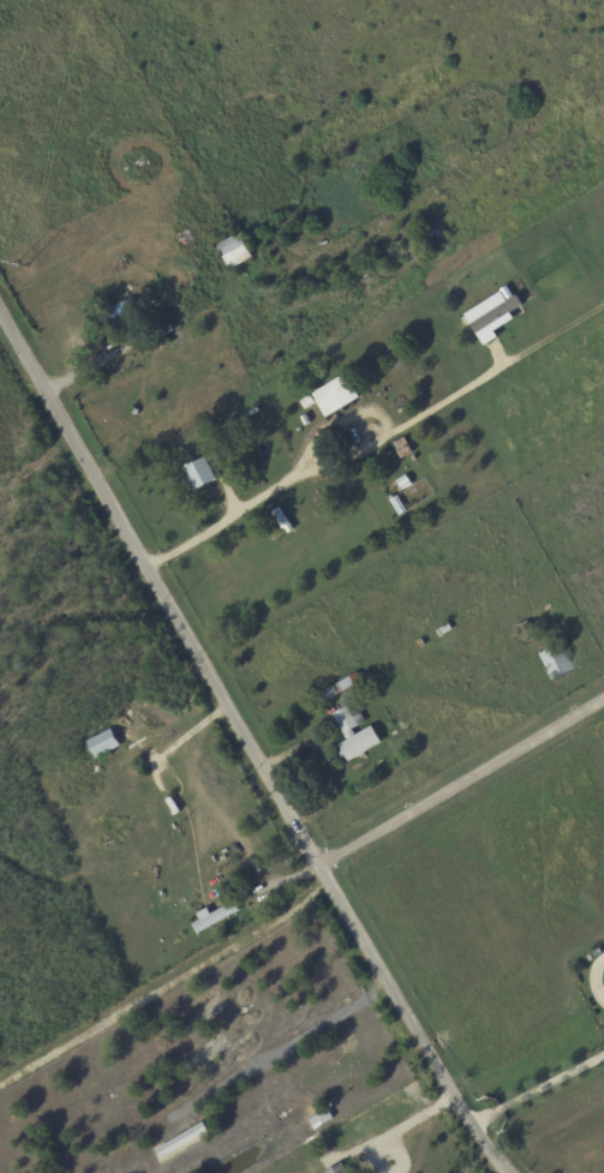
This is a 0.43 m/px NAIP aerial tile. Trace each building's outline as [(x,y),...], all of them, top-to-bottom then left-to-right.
[(230,268),(252,259),(242,233),(219,243),(230,268)] [(465,314),(485,347),(499,338),(495,332),(516,319),(512,313),(522,306),(510,286),(465,314)] [(115,330),(138,316),(128,300),(105,314),(115,330)] [(326,418),(360,399),(346,374),(312,393),(326,418)] [(401,459),(413,453),(405,437),(393,443),(401,459)] [(192,493),(219,481),(209,458),(185,469),(191,481),(187,483),(192,493)] [(348,763),(382,743),(372,724),(360,731),(347,707),(333,715),(347,741),(338,746),(348,763)] [(96,759),(120,746),(111,729),(87,741),(96,759)] [(239,912),(234,902),(211,914),(208,909),(198,914),(201,921),(193,925),(197,933),(239,912)] [(157,1151),(164,1161),(210,1133),(203,1122),(157,1151)] [(326,1172),(348,1172),(346,1165),(325,1171),(326,1172)]
